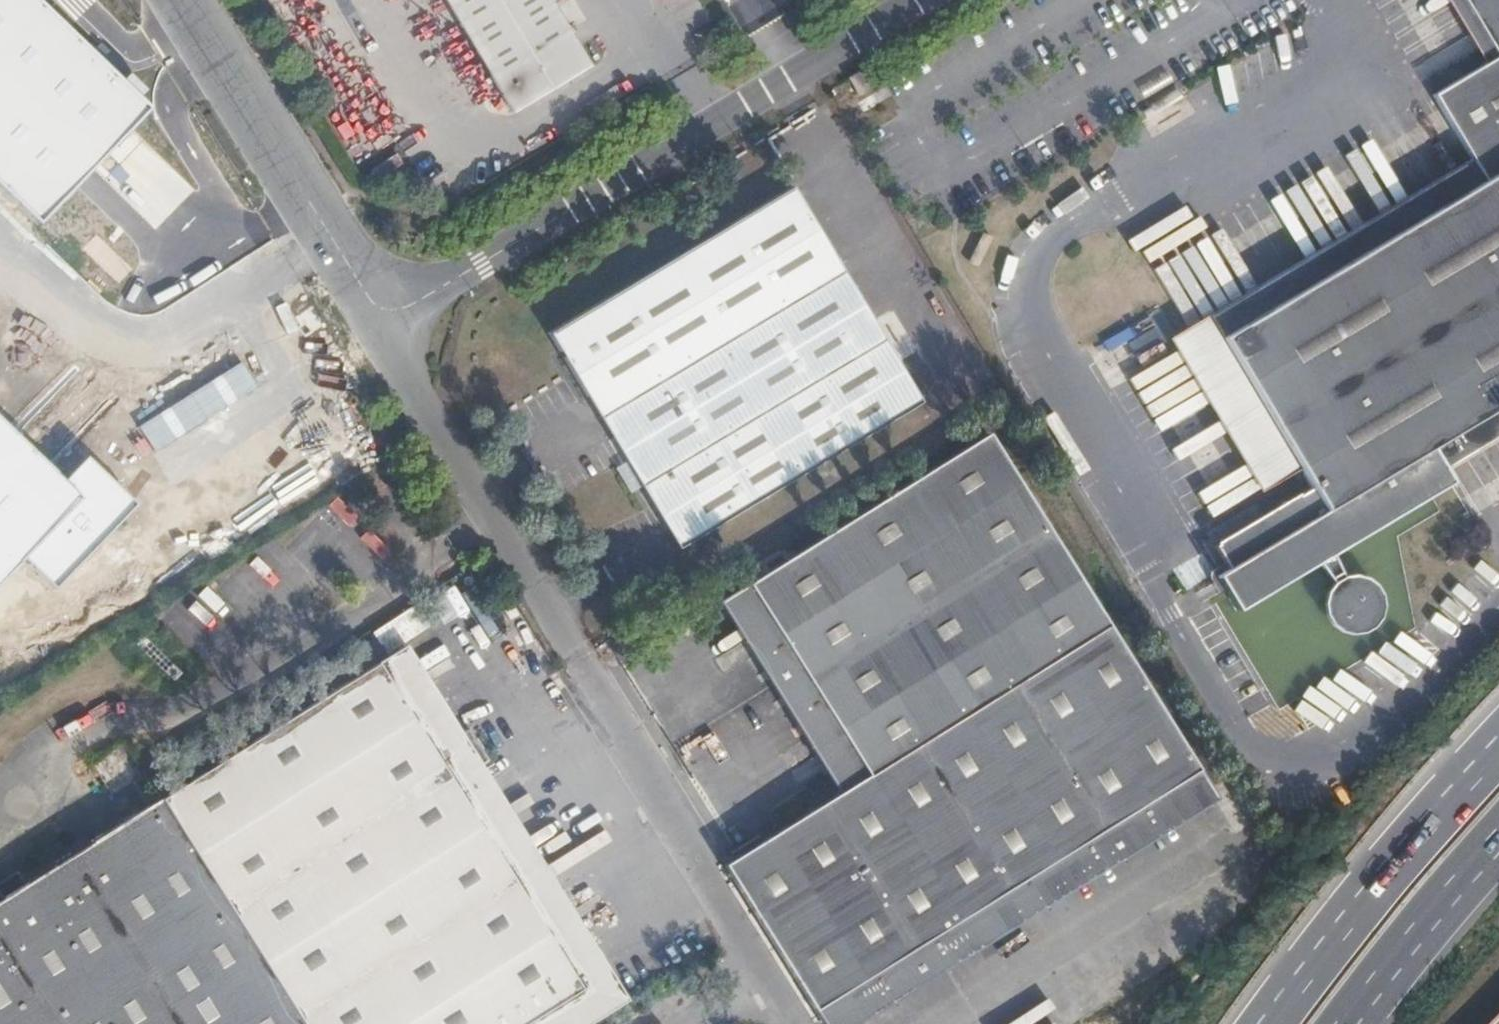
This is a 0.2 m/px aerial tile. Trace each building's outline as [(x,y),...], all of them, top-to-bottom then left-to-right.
[(146,107),(35,0),(0,0),(0,189),(35,222),(146,107)] [(537,96),(563,80),(589,66),(550,0),(443,0),(510,113),(537,96)] [(1485,61),(1422,100),(1460,164),(1474,187),(1220,338),(1230,354),(1219,361),(1280,460),(1290,454),(1311,486),(1213,546),(1227,569),(1215,577),(1217,581),(1222,589),(1236,611),(1317,562),(1332,554),(1451,482),(1442,468),(1430,446),(1498,404),(1498,0),(1449,0),(1485,61)] [(864,69),(848,79),(858,95),(874,85),(864,69)] [(563,80),(537,96),(542,105),(569,89),(563,80)] [(1474,187),(1460,164),(1207,315),(1220,338),(1474,187)] [(675,521),(687,543),(921,401),(896,359),(887,364),(876,347),(885,341),(856,292),(846,298),(821,256),(831,251),(792,187),(548,333),(587,398),(596,392),(621,435),(612,440),(665,528),(675,521)] [(846,298),(856,292),(831,251),(821,256),(846,298)] [(887,364),(896,359),(885,341),(876,347),(887,364)] [(48,356),(68,378),(84,364),(64,342),(48,356)] [(587,398),(612,440),(621,435),(596,392),(587,398)] [(1498,433),(1498,404),(1430,446),(1442,468),(1498,433)] [(1212,409),(1179,424),(1219,510),(1252,495),(1212,409)] [(78,496),(62,481),(0,422),(0,577),(21,555),(78,496)] [(728,863),(722,867),(821,1023),(837,1023),(1210,790),(987,434),(725,598),(838,778),(846,790),(728,863)] [(85,457),(62,481),(78,496),(21,555),(52,585),(131,502),(85,457)] [(677,549),(687,543),(675,521),(665,528),(677,549)] [(1342,576),(1332,554),(1317,562),(1331,583),(1327,588),(1322,599),(1322,609),(1326,620),(1334,629),(1344,634),(1356,635),(1368,631),(1377,621),(1381,613),(1382,600),(1376,586),(1366,577),(1354,574),(1342,576)] [(1222,589),(1217,581),(1209,586),(1214,594),(1222,589)] [(501,625),(473,583),(455,595),(483,637),(501,625)] [(838,778),(725,598),(718,602),(832,782),(838,778)] [(159,800),(299,1023),(584,1023),(617,1003),(600,976),(605,972),(597,960),(593,953),(591,950),(585,954),(520,849),(517,843),(472,771),(487,762),(483,755),(480,750),(474,740),(471,735),(466,728),(450,737),(404,665),(401,660),(396,651),(159,800)] [(406,656),(401,660),(404,665),(409,661),(406,656)] [(481,736),(474,740),(480,750),(487,745),(490,742),(484,735),(481,736)] [(159,800),(0,899),(0,1023),(299,1023),(159,800)] [(522,840),(517,843),(520,849),(526,846),(522,840)] [(593,953),(597,960),(605,956),(600,949),(593,953)]
